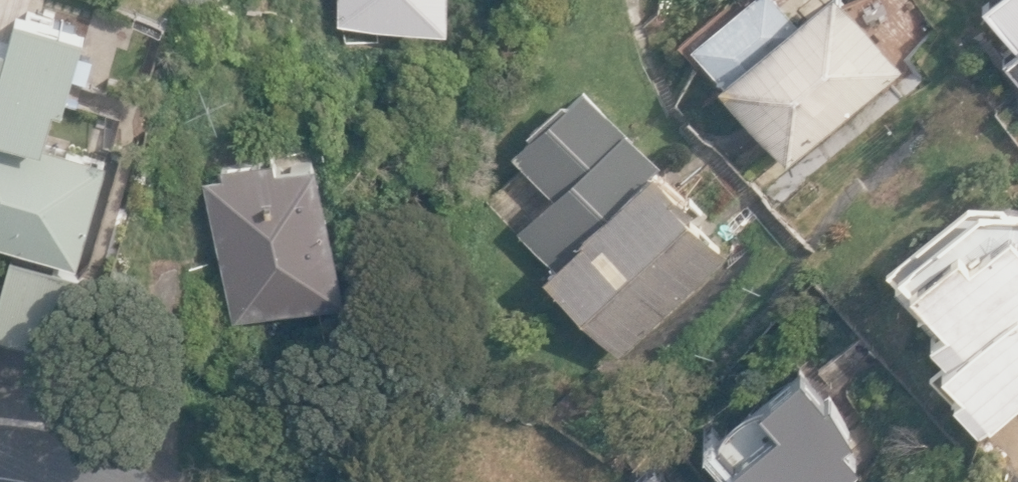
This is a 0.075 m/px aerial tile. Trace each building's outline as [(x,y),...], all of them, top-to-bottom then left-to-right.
[(450,16),(450,0),(339,0),(339,15),(450,16)] [(788,156),(902,66),(850,0),(808,0),(793,12),(783,0),(745,0),(695,39),(788,156)] [(1011,37),(1000,44),(1017,67),(1017,0),(986,0),(1011,37)] [(0,61),(0,128),(44,140),(57,97),(66,99),(87,26),(16,5),(0,61)] [(619,349),(727,248),(689,208),(694,204),(656,163),(659,160),(584,81),(512,148),(552,191),(518,223),(554,261),(545,270),(619,349)] [(44,140),(0,128),(0,236),(79,259),(108,158),(44,140)] [(206,174),(236,312),(347,288),(317,149),(276,158),(274,149),(220,160),(222,171),(206,174)] [(783,199),(798,216),(825,193),(809,175),(783,199)] [(979,428),(988,420),(993,425),(1017,403),(1017,201),(962,197),(884,263),(922,307),(929,301),(947,322),(926,340),(967,386),(953,398),(979,428)] [(17,349),(66,367),(96,284),(47,267),(17,349)] [(856,481),(846,469),(861,457),(843,435),(857,424),(827,385),(825,387),(801,356),(757,391),(776,414),(736,446),(721,428),(709,437),(740,476),(732,481),(854,481),(856,481)]
